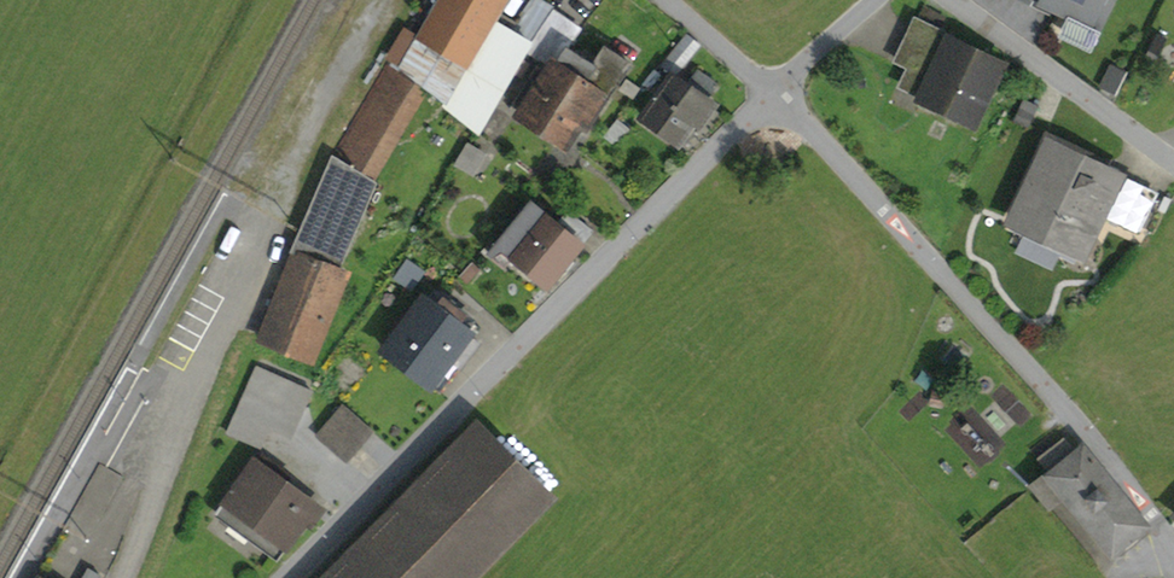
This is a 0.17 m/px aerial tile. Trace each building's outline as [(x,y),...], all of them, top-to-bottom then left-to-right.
[(390,59),(420,82),(444,100),(451,111),(478,132),(526,50),(529,45),(530,43),(490,21),(503,0),(424,0),(390,59)] [(1072,17),(1096,29),(1099,30),(1113,0),(1036,0),(1072,17)] [(530,46),(529,45),(526,50),(541,61),(512,104),(523,111),(521,114),(564,143),(579,122),(585,127),(630,64),(605,47),(593,64),(567,48),(576,32),(549,15),(530,46)] [(1064,34),(1089,45),(1096,29),(1072,17),(1064,34)] [(921,96),(919,99),(974,125),(1002,64),(949,39),(951,37),(916,20),(904,44),(938,60),(921,96)] [(672,75),(642,117),(677,142),(692,121),(700,126),(715,105),(706,99),(716,85),(697,71),(686,85),(672,76),(699,45),(687,35),(661,65),(672,75)] [(904,88),(921,96),(938,60),(904,44),(896,61),(913,69),(904,88)] [(333,158),(365,177),(366,176),(420,82),(390,59),(332,157),(333,158)] [(626,80),(623,85),(619,90),(632,98),(636,94),(639,89),(626,80)] [(616,146),(629,129),(617,119),(603,136),(616,146)] [(468,145),(458,164),(473,173),(483,155),(477,151),(468,145)] [(1048,145),(1013,219),(1082,251),(1100,213),(1139,232),(1156,196),(1048,145)] [(365,177),(333,158),(295,246),(339,264),(374,182),(371,179),(366,176),(365,177)] [(567,211),(555,226),(530,205),(498,244),(513,256),(547,284),(561,266),(563,267),(592,230),(567,211)] [(498,244),(490,255),(504,267),(513,256),(498,244)] [(292,253),(257,340),(309,361),(343,273),(292,253)] [(406,262),(395,279),(412,289),(422,273),(406,262)] [(478,270),(470,263),(459,275),(467,282),(478,270)] [(438,321),(455,316),(458,311),(433,293),(426,302),(424,300),(386,350),(404,364),(409,368),(426,346),(424,339),(438,321)] [(426,346),(409,368),(439,391),(478,341),(464,332),(471,322),(458,311),(455,316),(438,321),(424,339),(426,346)] [(269,428),(291,438),(312,391),(256,367),(236,413),(269,428)] [(330,421),(358,445),(370,430),(343,406),(330,421)] [(227,433),(260,448),(269,428),(236,413),(227,433)] [(317,436),(345,460),(358,445),(330,421),(317,436)] [(548,496),(478,427),(329,577),(467,577),(548,496)] [(1063,438),(1037,458),(1046,470),(1073,450),(1063,438)] [(1111,554),(1147,526),(1082,447),(1033,486),(1043,499),(1058,487),(1064,495),(1111,554)] [(285,484),(291,476),(262,455),(257,463),(255,462),(217,514),(276,557),(303,521),(311,527),(318,516),(310,511),(314,505),(285,484)] [(1043,499),(1049,507),(1064,495),(1058,487),(1043,499)] [(318,516),(322,511),(314,505),(310,511),(318,516)]
